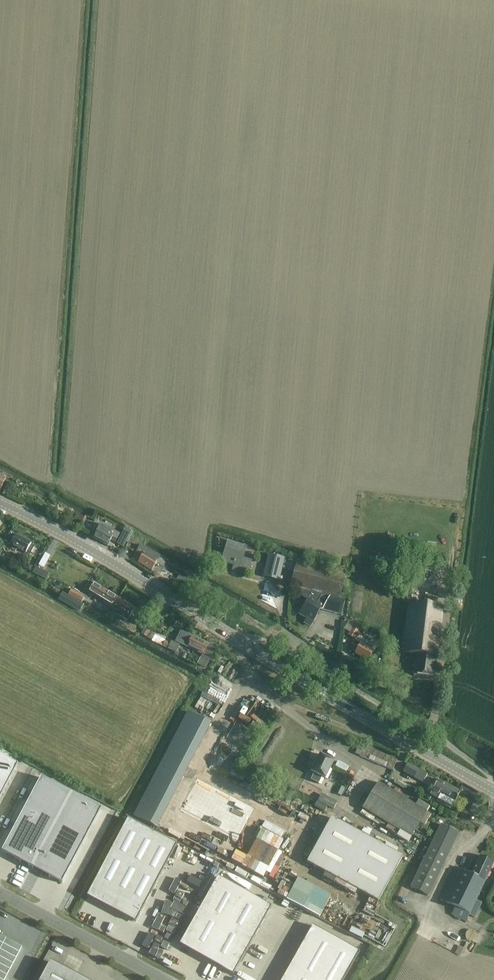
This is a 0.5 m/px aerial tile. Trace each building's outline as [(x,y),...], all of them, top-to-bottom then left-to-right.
[(76,514),(74,520),(80,523),(83,518),(76,514)] [(97,532),(93,539),(107,547),(110,541),(114,543),(117,540),(116,540),(118,537),(119,535),(101,525),(99,528),(99,529),(97,532)] [(32,554),(35,548),(34,546),(30,544),(31,544),(10,533),(5,543),(13,547),(11,550),(16,552),(17,550),(26,554),(26,553),(30,555),(32,554)] [(120,539),(117,545),(123,547),(126,542),(120,539)] [(247,576),(249,570),(252,563),(243,560),(247,548),(228,541),(221,562),(233,566),(232,571),(247,576)] [(137,552),(132,561),(138,564),(152,572),(157,563),(157,562),(159,559),(160,557),(146,549),(141,546),(138,551),(137,552)] [(266,564),(262,577),(279,581),(284,559),(274,556),(268,555),(266,564)] [(344,602),(338,600),(344,573),(297,561),(291,587),(312,593),(309,601),(307,601),(299,616),(306,620),(304,624),(310,628),(320,610),(322,610),(340,615),(344,602)] [(25,562),(22,568),(29,572),(33,566),(25,562)] [(43,571),(38,578),(45,582),(49,574),(43,571)] [(183,589),(188,581),(180,575),(174,583),(183,589)] [(110,608),(117,597),(94,583),(87,594),(110,608)] [(80,603),(84,597),(71,590),(68,596),(73,599),(80,603)] [(63,593),(58,601),(69,607),(73,599),(68,596),(63,593)] [(117,597),(110,608),(112,609),(119,613),(117,616),(127,622),(135,609),(117,597)] [(434,679),(442,608),(408,604),(402,654),(416,656),(414,677),(434,679)] [(140,627),(143,621),(138,618),(134,624),(140,627)] [(190,622),(187,627),(193,630),(196,625),(190,622)] [(149,628),(143,624),(137,633),(144,637),(149,628)] [(359,638),(361,635),(359,634),(362,628),(354,624),(348,635),(355,640),(357,637),(359,638)] [(180,632),(175,642),(186,648),(187,647),(201,654),(202,654),(200,658),(197,665),(203,667),(205,668),(208,662),(215,648),(214,647),(207,644),(192,636),(192,637),(180,632)] [(367,663),(373,652),(360,645),(361,644),(354,640),(349,649),(355,653),(354,655),(367,663)] [(170,644),(165,641),(162,647),(167,650),(176,654),(176,653),(182,655),(183,652),(181,649),(179,648),(180,646),(171,642),(170,644)] [(188,713),(134,817),(157,829),(211,725),(188,713)] [(392,770),(397,760),(364,745),(359,756),(392,770)] [(325,781),(334,763),(320,755),(310,773),(313,775),(310,781),(318,785),(321,779),(325,781)] [(17,766),(0,757),(0,799),(17,766)] [(407,764),(403,773),(414,779),(419,770),(407,764)] [(41,778),(2,852),(62,884),(101,810),(41,778)] [(431,791),(429,795),(438,800),(440,796),(441,794),(441,795),(454,801),(454,802),(460,792),(438,780),(431,791)] [(197,781),(181,813),(238,843),(254,811),(197,781)] [(395,781),(394,783),(406,791),(407,788),(395,781)] [(410,839),(426,812),(377,784),(362,810),(410,839)] [(321,795),(318,801),(333,810),(336,804),(321,795)] [(475,804),(472,813),(477,815),(481,806),(475,804)] [(331,819),(306,863),(377,902),(402,857),(331,819)] [(127,820),(86,897),(135,923),(176,845),(127,820)] [(428,897),(459,834),(441,825),(410,888),(428,897)] [(493,863),(479,856),(470,875),(455,868),(439,900),(455,908),(451,915),(465,922),(469,916),(474,918),(482,904),(475,901),(493,863)] [(186,932),(179,945),(201,958),(222,970),(233,976),(271,908),(217,877),(186,932)] [(281,979),(343,979),(358,953),(311,926),(281,979)] [(21,947),(0,936),(0,979),(4,979),(21,947)] [(50,963),(41,979),(81,979),(50,963)]
